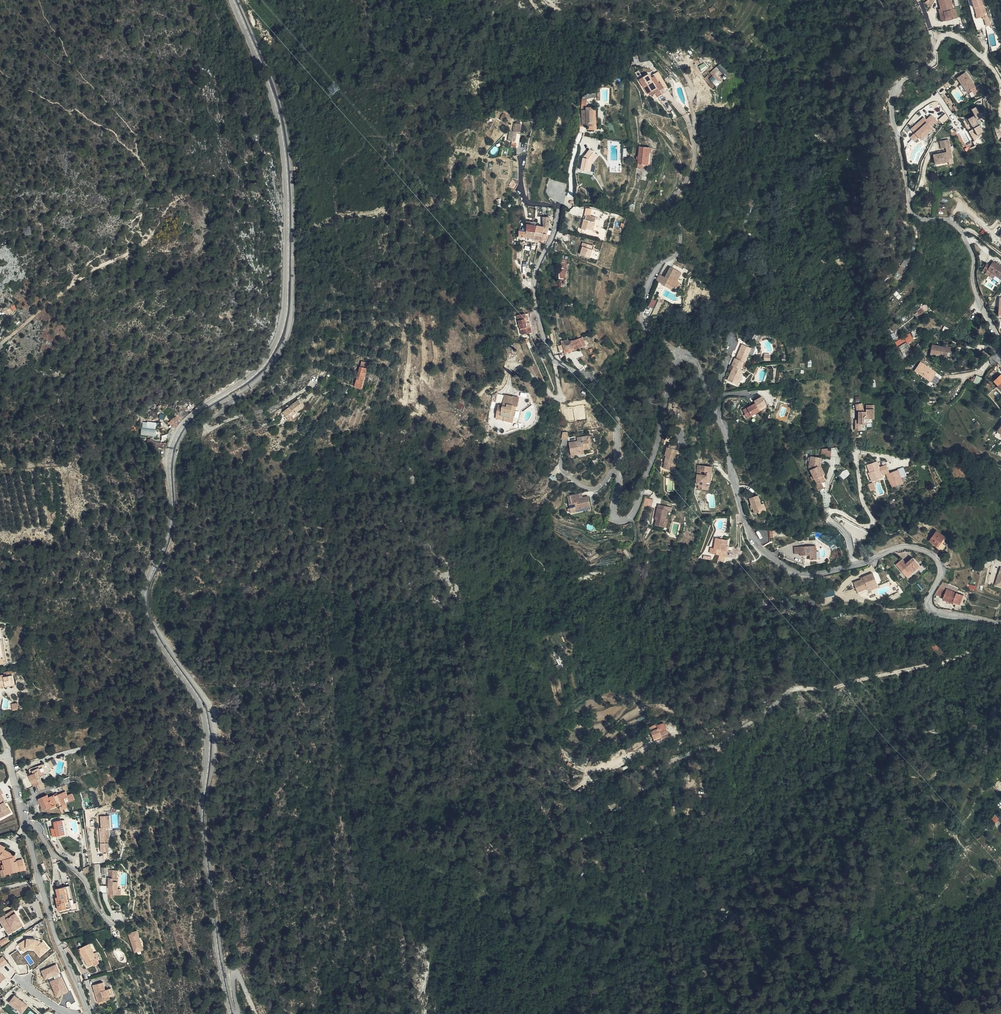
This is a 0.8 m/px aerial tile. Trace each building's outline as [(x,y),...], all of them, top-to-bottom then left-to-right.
[(941,8),(942,11),(940,12),(942,21),(958,17),(956,8),(954,8),(953,8),(952,0),(939,0),(941,8)] [(973,7),(974,7),(975,15),(981,13),(985,12),(983,5),(982,5),(981,0),(971,0),(973,7)] [(972,20),(976,31),(981,30),(977,18),(972,20)] [(640,53),(640,61),(648,60),(648,52),(640,53)] [(710,78),(716,86),(724,80),(724,79),(730,75),(722,63),(710,71),(713,75),(710,78)] [(967,72),(959,78),(963,84),(968,93),(977,87),(967,72)] [(655,76),(663,89),(665,88),(656,73),(654,74),(655,76)] [(658,92),(661,90),(653,77),(655,76),(654,74),(651,76),(652,77),(649,79),(648,77),(647,75),(637,80),(646,95),(652,92),(656,98),(660,96),(658,92)] [(661,90),(663,89),(655,76),(653,77),(661,90)] [(968,93),(963,84),(960,86),(965,95),(968,93)] [(596,97),(596,91),(582,93),(584,102),(587,102),(587,98),(596,97)] [(582,113),(582,116),(582,122),(587,123),(593,123),(594,113),(594,112),(597,112),(597,106),(594,106),(594,104),(587,104),(587,107),(586,114),(582,113)] [(983,118),(977,107),(972,110),(977,119),(970,122),(971,124),(973,127),(974,129),(975,131),(978,136),(985,133),(982,127),(983,122),(981,119),(983,118)] [(594,112),(594,113),(593,123),(587,123),(587,126),(596,127),(596,119),(597,112),(594,112)] [(948,119),(945,115),(939,121),(942,124),(948,119)] [(923,117),(917,122),(919,125),(916,127),(914,125),(909,128),(918,139),(931,130),(929,127),(936,122),(931,116),(925,120),(923,117)] [(969,125),(971,124),(970,122),(977,119),(976,116),(970,119),(970,118),(967,120),(969,125)] [(515,141),(517,132),(519,124),(517,123),(515,131),(512,131),(510,131),(508,140),(515,141)] [(917,138),(913,133),(908,137),(912,142),(917,138)] [(934,155),(935,164),(948,162),(948,159),(952,159),(949,140),(940,141),(942,149),(946,148),(947,153),(942,153),(938,154),(934,155)] [(506,145),(503,156),(513,156),(515,148),(511,146),(506,145)] [(649,153),(650,148),(638,147),(636,167),(645,168),(645,166),(646,166),(648,153),(649,153)] [(583,158),(581,168),(589,170),(592,170),(593,163),(599,155),(591,149),(583,158)] [(518,184),(511,181),(508,187),(514,190),(518,184)] [(588,217),(584,216),(583,221),(582,221),(579,231),(584,232),(584,231),(589,232),(590,228),(592,228),(594,219),(588,217)] [(550,231),(546,230),(547,227),(548,218),(541,218),(542,228),(540,228),(535,227),(534,233),(533,240),(539,241),(539,245),(545,246),(546,242),(549,236),(550,231)] [(533,240),(534,233),(535,227),(536,223),(534,223),(533,223),(532,226),(528,225),(528,222),(526,222),(525,228),(525,232),(524,238),(533,240)] [(591,247),(581,244),(579,248),(581,248),(580,252),(579,256),(589,259),(592,251),(590,250),(591,247)] [(909,257),(907,256),(897,274),(900,275),(904,269),(902,268),(903,267),(905,268),(909,260),(908,259),(909,257)] [(994,264),(991,262),(988,267),(985,265),(980,271),(984,273),(985,272),(999,281),(1000,278),(1000,269),(997,266),(996,267),(994,266),(994,264)] [(666,279),(664,278),(658,275),(655,282),(664,286),(665,283),(676,289),(679,283),(676,282),(680,273),(669,267),(666,274),(668,275),(666,279)] [(655,295),(659,298),(664,289),(659,287),(655,295)] [(648,306),(654,308),(657,300),(651,298),(648,306)] [(924,316),(922,313),(914,318),(916,322),(924,316)] [(521,336),(529,334),(528,329),(531,328),(530,324),(528,324),(526,314),(518,315),(521,336)] [(912,341),(907,336),(893,347),(895,349),(904,343),(906,346),(912,341)] [(583,338),(576,340),(569,342),(562,344),(561,344),(563,350),(562,351),(564,354),(564,353),(569,352),(568,349),(573,348),(573,349),(574,351),(579,349),(585,347),(583,338)] [(741,364),(744,365),(746,362),(745,362),(749,353),(751,347),(750,347),(742,343),(736,358),(735,358),(733,361),(741,364)] [(903,345),(897,350),(904,358),(910,354),(903,345)] [(948,355),(949,351),(931,346),(928,357),(938,360),(938,359),(946,361),(948,355)] [(743,367),(744,365),(741,364),(733,361),(731,365),(730,365),(728,368),(732,369),(727,380),(736,384),(737,384),(738,381),(741,374),(744,368),(743,367)] [(361,392),(368,372),(365,371),(367,366),(360,363),(352,389),(361,392)] [(935,375),(919,364),(913,373),(929,383),(935,375)] [(973,381),(981,388),(982,384),(984,380),(978,376),(973,381)] [(281,400),(287,408),(290,406),(292,408),(298,403),(297,401),(303,396),(297,388),(281,400)] [(504,417),(503,421),(512,423),(517,408),(518,408),(521,399),(513,397),(513,398),(506,396),(502,407),(499,406),(496,416),(504,417)] [(761,397),(754,402),(755,404),(759,409),(766,405),(761,397)] [(856,416),(856,424),(861,424),(861,420),(867,420),(866,419),(873,419),(873,415),(874,415),(874,401),(866,401),(866,408),(864,408),(861,399),(855,401),(857,408),(858,408),(861,408),(861,411),(859,411),(859,416),(856,416)] [(747,419),(760,411),(759,409),(755,404),(743,411),(747,419)] [(174,411),(167,406),(161,416),(166,421),(174,411)] [(177,413),(169,422),(175,427),(183,419),(177,413)] [(141,437),(158,441),(160,435),(154,435),(142,432),(141,437)] [(588,437),(581,438),(581,442),(577,442),(568,444),(570,454),(574,454),(574,456),(584,455),(583,451),(590,450),(588,437)] [(675,458),(676,453),(678,445),(668,443),(665,455),(666,456),(665,459),(664,464),(665,464),(664,468),(668,469),(669,465),(672,465),(674,457),(675,458)] [(830,448),(820,449),(820,456),(829,457),(830,448)] [(817,468),(817,459),(809,458),(808,469),(812,478),(814,481),(817,487),(821,485),(824,483),(821,477),(817,468)] [(697,474),(711,475),(712,463),(698,462),(697,474)] [(875,462),(866,466),(865,467),(869,474),(870,477),(868,477),(871,484),(882,479),(878,468),(875,462)] [(899,469),(887,474),(893,487),(904,482),(899,469)] [(711,479),(711,475),(697,474),(697,481),(699,481),(699,486),(707,486),(707,481),(707,479),(711,479)] [(575,500),(574,495),(566,497),(568,510),(574,509),(575,512),(584,511),(589,510),(587,498),(578,499),(575,500)] [(753,510),(754,513),(755,512),(761,510),(758,502),(756,497),(748,500),(751,507),(752,506),(753,510)] [(761,510),(763,513),(764,513),(762,505),(760,505),(759,502),(757,497),(756,497),(758,502),(761,510)] [(645,498),(643,506),(651,508),(653,500),(645,498)] [(667,508),(658,506),(657,510),(656,509),(654,518),(656,519),(655,521),(653,526),(661,529),(662,525),(664,525),(665,520),(664,520),(667,508)] [(935,550),(942,556),(939,552),(942,549),(944,551),(946,549),(941,545),(945,539),(937,534),(930,543),(936,548),(935,550)] [(714,539),(712,550),(712,552),(711,555),(716,556),(718,556),(718,557),(724,558),(725,556),(726,551),(724,551),(725,547),(726,541),(714,539)] [(815,546),(799,548),(800,555),(800,557),(810,556),(810,560),(817,560),(815,546)] [(893,567),(900,573),(903,571),(907,575),(910,571),(912,573),(915,570),(920,575),(925,569),(920,564),(918,567),(912,561),(906,567),(899,561),(893,567)] [(903,571),(900,573),(906,579),(912,573),(910,571),(907,575),(903,571)] [(872,575),(862,579),(863,581),(861,582),(853,585),(857,594),(867,590),(866,589),(876,585),(872,575)] [(948,586),(939,590),(939,591),(946,593),(943,601),(953,605),(960,607),(962,597),(957,596),(957,593),(951,586),(948,586)] [(939,591),(934,599),(943,601),(946,593),(939,591)] [(5,686),(15,684),(13,675),(5,677),(3,677),(3,675),(0,675),(0,684),(5,684),(5,686)] [(663,731),(664,733),(670,730),(664,718),(659,721),(660,724),(663,731)] [(659,735),(662,734),(662,733),(663,732),(662,731),(663,731),(660,724),(652,727),(656,734),(658,733),(659,735)] [(28,776),(33,787),(36,785),(42,783),(40,777),(39,774),(44,772),(45,771),(40,765),(38,766),(39,768),(31,771),(33,774),(28,776)] [(0,818),(11,812),(9,808),(8,808),(4,801),(3,802),(2,799),(0,795),(2,794),(3,793),(0,788),(0,818)] [(61,806),(67,804),(67,803),(76,799),(73,792),(68,794),(67,790),(65,791),(56,795),(55,794),(49,796),(48,794),(39,798),(44,809),(50,806),(53,805),(54,806),(60,804),(61,806)] [(998,817),(993,813),(989,818),(995,822),(998,817)] [(100,816),(101,828),(101,830),(99,830),(101,852),(108,851),(107,838),(106,838),(106,834),(107,834),(107,830),(105,830),(105,828),(109,827),(108,815),(100,816)] [(65,835),(62,820),(54,822),(55,828),(51,829),(52,837),(59,836),(60,836),(60,835),(65,835)] [(14,855),(5,849),(6,847),(1,844),(0,846),(0,854),(1,854),(0,856),(0,858),(3,860),(5,869),(3,869),(5,875),(25,869),(22,859),(16,861),(14,861),(13,857),(14,855)] [(611,852),(605,856),(608,861),(613,858),(611,852)] [(117,878),(117,874),(115,874),(115,870),(109,870),(108,878),(106,878),(106,885),(108,885),(108,895),(114,895),(116,895),(117,889),(118,878),(117,878)] [(70,901),(71,904),(74,903),(69,886),(56,889),(58,897),(59,900),(57,901),(59,910),(67,908),(66,902),(70,901)] [(4,906),(9,904),(5,896),(0,899),(0,900),(4,906)] [(9,928),(12,932),(22,926),(20,923),(21,922),(16,914),(15,914),(13,910),(2,916),(4,920),(1,921),(6,930),(9,928)] [(134,944),(133,945),(134,948),(135,947),(137,951),(144,948),(137,930),(129,933),(130,937),(132,937),(134,944)] [(44,940),(42,941),(40,939),(37,939),(37,938),(28,937),(19,943),(24,951),(28,948),(35,949),(41,956),(50,948),(44,940)] [(78,949),(82,957),(83,956),(85,960),(89,966),(93,964),(94,964),(92,961),(97,958),(99,957),(97,952),(94,953),(89,944),(78,949)] [(0,958),(0,963),(2,966),(8,962),(3,956),(0,958)] [(57,963),(42,970),(46,978),(61,972),(57,963)] [(69,991),(62,976),(51,980),(58,995),(69,991)] [(114,998),(111,988),(106,990),(103,982),(93,985),(98,1003),(114,998)] [(29,1005),(15,994),(10,1001),(24,1012),(29,1005)]
